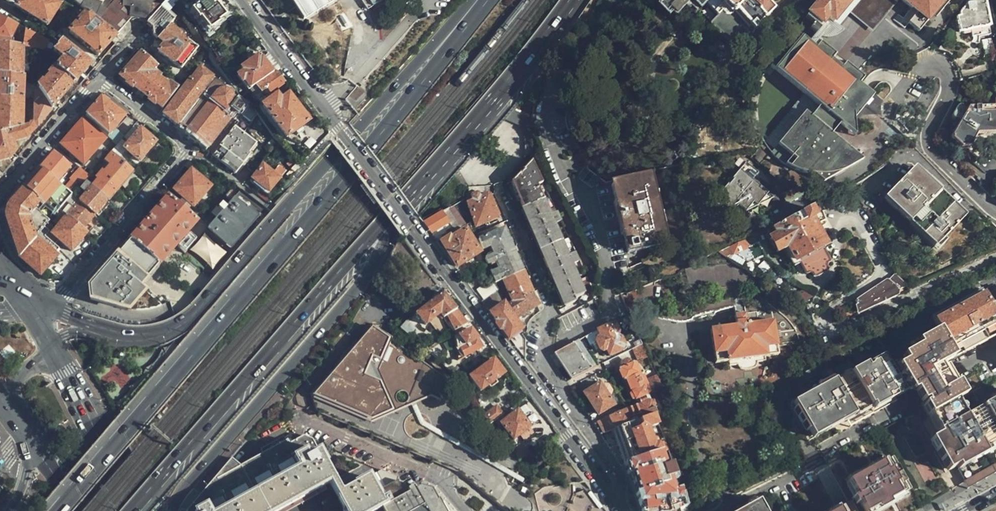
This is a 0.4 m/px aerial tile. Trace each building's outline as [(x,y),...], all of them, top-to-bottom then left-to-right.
[(45,27),(59,6),(49,0),(43,0),(42,2),(39,3),(36,0),(2,0),(45,27)] [(70,9),(73,3),(75,0),(56,0),(70,9)] [(73,3),(85,13),(114,37),(115,38),(128,24),(134,21),(148,25),(165,4),(173,8),(182,2),(181,0),(167,0),(165,3),(164,0),(75,0),(73,3)] [(217,4),(219,3),(216,0),(206,0),(206,1),(192,12),(198,21),(201,20),(210,32),(221,24),(219,23),(226,17),(217,4)] [(304,19),(335,0),(292,0),(304,19)] [(658,4),(655,6),(667,18),(671,14),(674,18),(684,8),(690,2),(699,11),(705,4),(717,16),(718,17),(713,22),(737,45),(753,29),(754,30),(776,8),(769,1),(771,0),(661,0),(658,4)] [(808,13),(822,24),(828,17),(834,22),(852,0),(819,0),(808,13)] [(918,11),(909,21),(919,30),(945,0),(904,0),(918,11)] [(983,0),(969,0),(970,6),(965,6),(958,15),(959,19),(956,19),(959,34),(989,28),(983,0)] [(690,2),(684,8),(694,18),(700,12),(699,11),(690,2)] [(647,14),(652,6),(648,3),(642,11),(647,14)] [(167,15),(173,8),(165,4),(148,25),(151,28),(152,31),(153,35),(152,38),(158,42),(169,29),(175,21),(167,15)] [(114,37),(85,13),(69,32),(97,57),(114,37)] [(735,50),(754,30),(753,29),(737,45),(713,22),(718,17),(717,16),(708,25),(735,50)] [(7,46),(17,25),(0,17),(0,45),(7,46)] [(169,29),(158,42),(167,50),(161,57),(181,73),(197,51),(169,29)] [(51,44),(52,43),(26,30),(24,47),(53,51),(55,47),(51,44)] [(854,109),(870,88),(858,79),(862,72),(819,39),(814,44),(803,36),(779,67),(796,81),(764,125),(783,140),(777,148),(780,151),(784,154),(788,157),(793,159),(798,162),(801,164),(806,166),(811,167),(815,169),(821,170),(825,170),(830,169),(835,169),(840,168),(846,166),(851,164),(857,162),(863,158),(869,154),(837,130),(846,119),(856,126),(854,109)] [(167,50),(158,42),(152,49),(161,57),(167,50)] [(94,70),(60,43),(53,52),(62,60),(55,70),(73,85),(78,88),(94,70)] [(21,78),(24,47),(7,46),(0,45),(0,75),(21,78)] [(272,75),(262,60),(260,61),(257,58),(254,54),(252,52),(249,53),(247,54),(246,56),(247,59),(250,63),(240,70),(243,74),(239,78),(250,91),(272,75)] [(733,74),(750,58),(745,52),(728,69),(733,74)] [(162,111),(178,90),(171,84),(169,87),(160,80),(160,77),(159,75),(154,71),(157,68),(142,54),(121,78),(162,111)] [(276,72),(280,70),(269,55),(266,58),(276,72)] [(275,73),(276,72),(266,58),(262,60),(272,75),(275,73)] [(73,85),(55,70),(37,90),(50,111),(73,85)] [(284,85),(275,73),(272,75),(250,91),(259,104),(284,85)] [(22,100),(23,78),(21,78),(0,75),(0,100),(22,100)] [(180,131),(178,133),(194,144),(205,153),(233,116),(236,118),(244,108),(240,102),(238,103),(231,98),(232,97),(232,96),(231,95),(230,94),(225,91),(224,88),(217,82),(206,95),(202,91),(205,87),(196,78),(191,83),(189,82),(162,118),(180,131)] [(36,127),(50,111),(37,90),(33,95),(33,124),(36,127)] [(105,95),(100,100),(100,101),(124,120),(129,114),(105,95)] [(308,123),(288,98),(281,103),(277,98),(263,109),(287,140),(308,123)] [(21,128),(22,100),(0,100),(0,134),(21,128)] [(93,110),(85,118),(108,137),(124,120),(100,101),(93,110)] [(964,109),(948,140),(957,151),(968,149),(968,143),(978,134),(995,133),(995,107),(964,109)] [(83,167),(104,142),(81,122),(60,147),(83,167)] [(8,161),(15,153),(12,145),(26,140),(34,131),(30,126),(27,127),(21,128),(0,134),(0,163),(8,161)] [(216,162),(220,165),(242,136),(231,128),(219,145),(220,146),(216,151),(217,153),(212,158),(216,162)] [(130,143),(123,138),(117,145),(111,153),(125,165),(132,158),(140,165),(149,156),(157,146),(140,132),(130,143)] [(242,136),(220,165),(228,171),(236,176),(249,158),(248,157),(255,147),(242,136)] [(126,180),(133,172),(125,165),(111,153),(97,169),(102,173),(119,188),(126,180)] [(69,167),(54,154),(40,170),(53,181),(55,183),(69,167)] [(536,187),(543,184),(531,160),(510,184),(513,191),(516,196),(536,187)] [(266,163),(264,161),(259,168),(261,169),(250,184),(259,190),(267,196),(269,194),(271,196),(276,191),(273,189),(280,180),(263,167),(266,163)] [(945,201),(938,195),(944,189),(925,171),(922,173),(914,167),(884,199),(935,248),(969,213),(950,195),(945,201)] [(53,181),(40,170),(6,209),(6,218),(17,256),(19,258),(35,240),(28,221),(28,216),(39,203),(37,200),(53,181)] [(776,199),(746,170),(745,170),(743,171),(718,195),(732,209),(740,201),(745,205),(752,198),(761,206),(776,199)] [(88,179),(80,172),(69,183),(78,191),(85,183),(88,179)] [(113,195),(119,188),(102,173),(96,180),(98,182),(92,189),(107,202),(113,195)] [(193,208),(210,189),(190,173),(174,192),(193,208)] [(628,251),(665,243),(648,175),(612,184),(628,251)] [(283,185),(288,178),(286,176),(280,183),(283,185)] [(100,209),(107,202),(92,189),(85,183),(78,191),(72,198),(79,204),(94,217),(100,209)] [(208,228),(229,247),(254,227),(267,211),(255,202),(233,186),(226,195),(233,201),(208,228)] [(527,222),(539,248),(559,239),(552,225),(560,221),(557,215),(550,218),(544,204),(546,203),(545,199),(542,200),(536,187),(516,196),(527,222)] [(475,227),(497,217),(493,207),(488,195),(467,204),(475,227)] [(167,199),(128,243),(158,268),(196,224),(185,215),(188,212),(181,205),(177,209),(167,199)] [(825,210),(822,202),(771,227),(775,235),(769,238),(776,252),(787,247),(794,261),(797,260),(805,274),(810,272),(812,277),(815,277),(827,271),(828,269),(825,264),(829,261),(823,249),(825,248),(814,227),(828,220),(823,211),(825,210)] [(88,224),(94,217),(79,204),(68,217),(82,230),(88,224)] [(423,224),(431,234),(448,224),(441,214),(423,224)] [(79,243),(87,234),(82,230),(68,217),(51,236),(47,241),(53,246),(57,242),(70,253),(79,243)] [(502,281),(522,273),(512,251),(502,229),(478,240),(483,250),(489,247),(493,256),(491,257),(490,254),(485,257),(486,259),(484,260),(487,265),(489,264),(490,267),(494,264),(494,263),(496,262),(499,270),(490,274),(495,284),(502,281)] [(35,240),(19,258),(39,276),(56,257),(54,256),(57,253),(59,251),(53,246),(47,241),(51,236),(44,230),(35,240)] [(478,254),(464,230),(441,244),(456,268),(478,254)] [(213,268),(226,252),(205,233),(191,249),(213,268)] [(583,296),(593,290),(589,281),(579,286),(571,266),(578,263),(575,256),(568,259),(562,245),(564,243),(561,238),(559,239),(539,248),(551,276),(565,309),(575,304),(573,300),(583,296)] [(747,239),(727,248),(730,255),(733,254),(743,261),(749,258),(751,261),(762,256),(756,242),(750,245),(747,239)] [(543,303),(537,291),(531,294),(522,273),(502,281),(513,304),(506,307),(515,322),(537,306),(543,303)] [(858,313),(906,290),(898,276),(889,281),(886,280),(853,303),(858,313)] [(927,308),(940,331),(954,357),(979,344),(995,335),(995,313),(992,306),(995,304),(995,292),(987,297),(979,281),(927,308)] [(499,326),(509,340),(520,332),(515,322),(506,307),(497,291),(481,302),(499,326)] [(456,311),(442,293),(427,305),(416,314),(426,326),(439,315),(443,320),(446,318),(456,311)] [(466,326),(456,311),(446,318),(455,333),(466,326)] [(736,315),(737,322),(712,325),(716,363),(726,362),(726,366),(734,364),(736,367),(739,369),(744,370),(749,370),(754,367),(757,361),(766,360),(765,355),(780,353),(776,318),(748,321),(746,314),(736,315)] [(615,325),(612,324),(598,331),(602,337),(597,339),(596,342),(597,344),(594,345),(597,352),(600,351),(601,353),(604,353),(608,351),(610,358),(623,351),(622,349),(623,349),(624,347),(623,345),(624,345),(622,339),(621,339),(620,339),(618,338),(617,339),(616,336),(619,334),(615,325)] [(541,476),(518,462),(484,436),(491,423),(502,412),(496,405),(489,410),(372,326),(310,399),(315,411),(450,472),(494,507),(500,510),(606,510),(581,478),(541,476)] [(476,339),(470,330),(459,337),(465,346),(459,349),(464,359),(481,349),(476,339)] [(954,357),(940,331),(922,341),(925,346),(905,358),(906,360),(891,369),(904,392),(911,388),(913,392),(947,373),(942,364),(954,357)] [(891,369),(877,343),(772,401),(798,450),(808,444),(808,445),(845,425),(846,426),(893,400),(892,399),(904,392),(891,369)] [(572,381),(592,371),(575,344),(555,354),(572,381)] [(504,376),(493,361),(470,379),(481,393),(504,376)] [(638,401),(648,397),(644,388),(642,389),(640,384),(642,382),(640,378),(639,378),(636,373),(638,372),(636,367),(635,367),(634,365),(632,366),(630,363),(629,364),(628,362),(624,363),(625,365),(623,366),(624,369),(620,370),(625,381),(626,381),(629,388),(628,388),(631,394),(632,393),(636,402),(638,401)] [(921,405),(955,386),(947,373),(913,392),(921,405)] [(952,474),(954,473),(957,471),(963,481),(995,462),(995,396),(991,399),(977,374),(955,386),(921,405),(937,433),(931,437),(952,474)] [(645,383),(651,395),(662,391),(656,378),(645,383)] [(598,417),(614,406),(607,397),(612,394),(608,387),(603,391),(600,386),(584,396),(598,417)] [(656,415),(648,397),(638,401),(641,407),(627,413),(627,412),(609,420),(614,431),(655,416),(656,415)] [(896,405),(893,400),(846,426),(845,425),(808,445),(810,449),(817,445),(847,428),(848,432),(896,405)] [(515,440),(520,445),(533,435),(528,430),(530,429),(518,412),(501,425),(513,441),(515,440)] [(619,447),(625,465),(660,454),(658,447),(654,448),(647,430),(658,426),(655,416),(614,431),(613,431),(619,447)] [(614,431),(609,420),(608,418),(606,419),(606,420),(604,421),(603,420),(600,422),(600,423),(598,424),(603,435),(613,431),(614,431)] [(311,441),(303,437),(290,445),(288,441),(239,468),(235,463),(231,459),(187,510),(284,510),(330,486),(335,496),(344,510),(444,510),(439,500),(436,501),(431,492),(419,488),(414,491),(412,488),(404,493),(398,482),(398,479),(384,473),(381,471),(376,474),(384,489),(377,493),(368,478),(353,486),(341,493),(322,461),(311,441)] [(513,450),(518,462),(524,457),(520,445),(513,450)] [(625,465),(629,476),(631,476),(638,501),(641,510),(683,510),(685,510),(681,493),(673,495),(668,480),(671,479),(673,475),(670,466),(665,468),(660,454),(625,465)] [(963,481),(967,487),(995,470),(995,462),(963,481)] [(849,510),(883,510),(901,501),(883,468),(842,491),(839,493),(849,510)]
